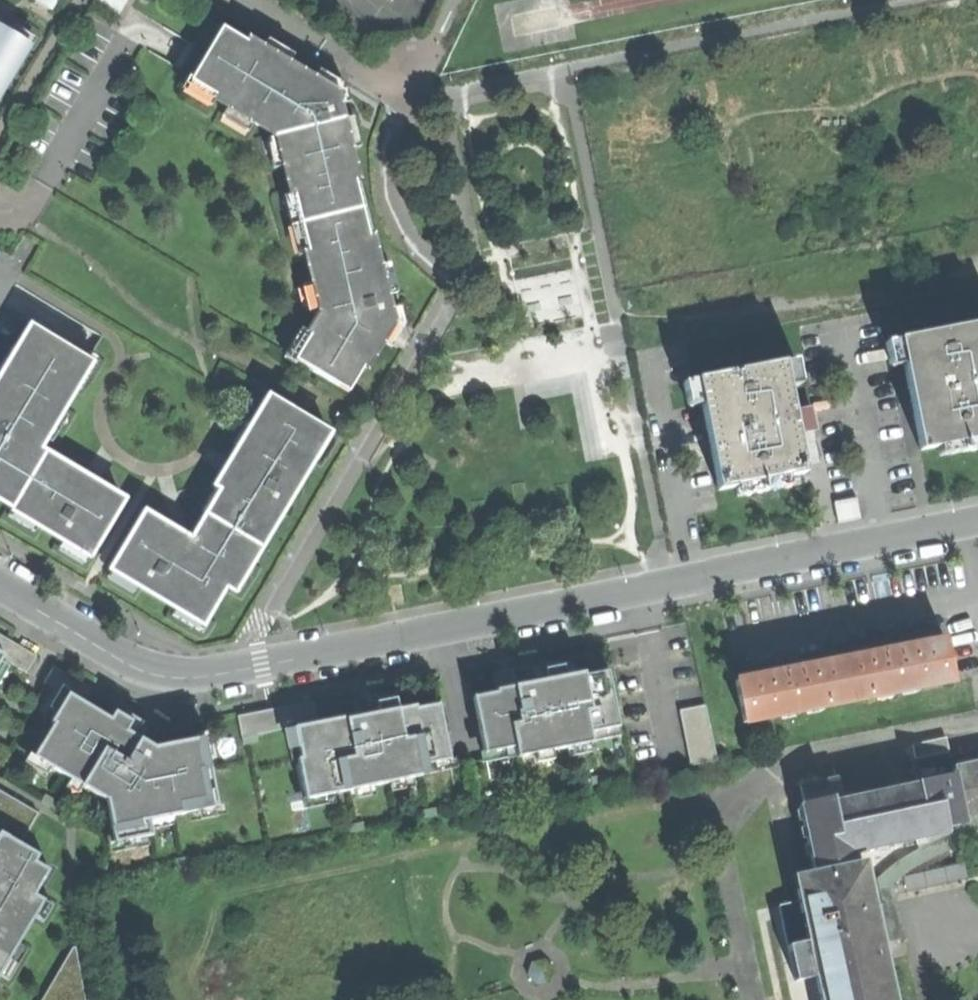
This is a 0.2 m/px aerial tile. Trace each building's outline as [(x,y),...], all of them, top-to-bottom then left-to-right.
[(60,0),(39,0),(56,9),(60,0)] [(9,69),(17,74),(34,47),(0,26),(0,82),(9,69)] [(246,46),(221,30),(201,64),(189,84),(215,98),(213,101),(274,138),(289,196),(293,195),(307,252),(305,254),(319,312),(307,332),(309,334),(294,359),(347,391),(363,365),(365,367),(372,355),(392,322),(368,239),(370,237),(355,180),(353,181),(333,95),(279,62),(248,43),(246,46)] [(977,439),(977,322),(904,337),(908,360),(925,450),(977,439)] [(91,555),(125,499),(99,484),(101,481),(93,477),(86,473),(85,476),(47,453),(46,455),(40,451),(78,387),(75,385),(90,360),(77,352),(36,327),(21,353),(18,352),(0,383),(0,497),(11,503),(15,506),(14,509),(40,524),(42,522),(67,536),(64,540),(91,555)] [(896,362),(908,360),(904,337),(891,339),(896,362)] [(801,357),(788,359),(793,383),(806,380),(801,357)] [(722,489),(809,471),(801,422),(806,421),(808,428),(820,425),(818,416),(816,405),(798,408),(793,383),(788,359),(701,377),(705,400),(722,489)] [(694,402),(705,400),(701,377),(689,379),(694,402)] [(312,453),(327,428),(273,395),(258,421),(255,420),(241,445),(233,458),(231,456),(222,470),(223,472),(216,485),(222,488),(192,540),(185,535),(187,533),(173,525),(172,527),(162,521),(146,512),(113,568),(139,583),(141,581),(178,603),(177,606),(203,621),(226,582),(233,585),(258,544),(260,545),(277,518),(274,517),(296,480),(298,481),(312,459),(314,455),(312,453)] [(748,720),(957,680),(950,638),(900,648),(790,670),(740,680),(748,720)] [(471,691),(486,758),(620,732),(608,665),(471,691)] [(30,757),(105,800),(113,849),(151,843),(148,822),(189,815),(190,822),(218,817),(205,733),(154,741),(127,726),(132,718),(113,708),(110,714),(68,690),(30,757)] [(292,724),(306,794),(453,766),(439,699),(292,724)] [(693,762),(720,756),(708,703),(681,708),(693,762)] [(240,715),(245,740),(278,733),(272,708),(240,715)] [(917,744),(919,756),(951,749),(948,737),(917,744)] [(959,767),(960,770),(916,779),(917,783),(883,790),(885,797),(874,799),(873,793),(845,798),(840,777),(804,784),(808,801),(803,802),(818,872),(801,876),(828,999),(894,999),(880,939),(907,932),(903,914),(899,915),(895,898),(899,897),(896,884),(897,881),(921,865),(951,849),(977,836),(977,763),(959,767)] [(0,793),(0,834),(20,846),(37,814),(0,793)] [(6,979),(24,950),(14,944),(32,913),(41,919),(49,905),(33,895),(47,871),(33,862),(37,856),(20,846),(0,834),(0,976),(6,979)] [(800,901),(782,903),(783,918),(801,916),(800,901)]
